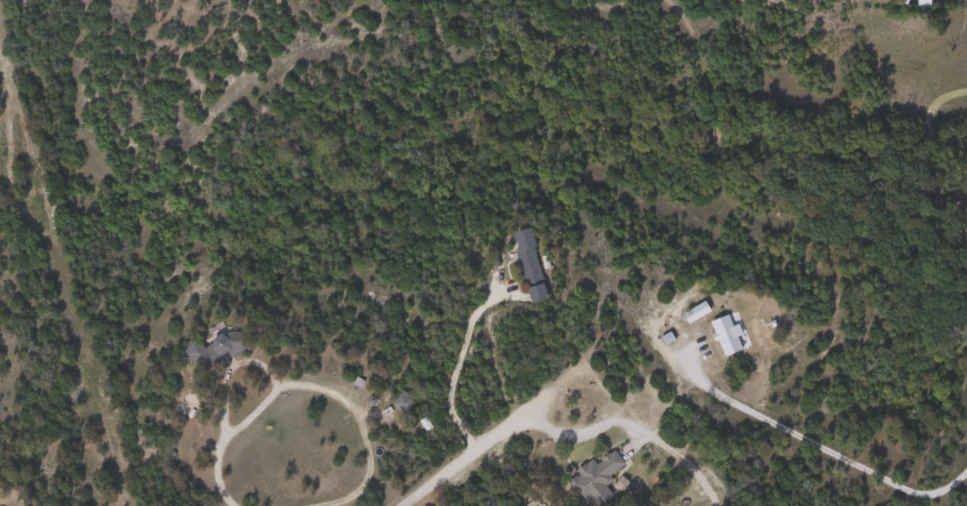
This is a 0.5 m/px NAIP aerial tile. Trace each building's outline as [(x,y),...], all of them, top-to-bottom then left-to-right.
[(537,249),(548,300),(531,304),(516,235),(539,230),(543,247),(537,249)] [(690,323),(685,313),(709,302),(713,312),(690,323)] [(745,350),(725,358),(711,322),(731,315),(735,325),(741,323),(745,335),(740,337),(745,350)] [(187,356),(195,340),(212,350),(224,327),(246,339),(244,342),(249,344),(242,355),(230,348),(216,373),(187,356)] [(405,413),(392,401),(402,390),(415,401),(405,413)] [(567,480),(612,447),(628,467),(582,501),(567,480)]
